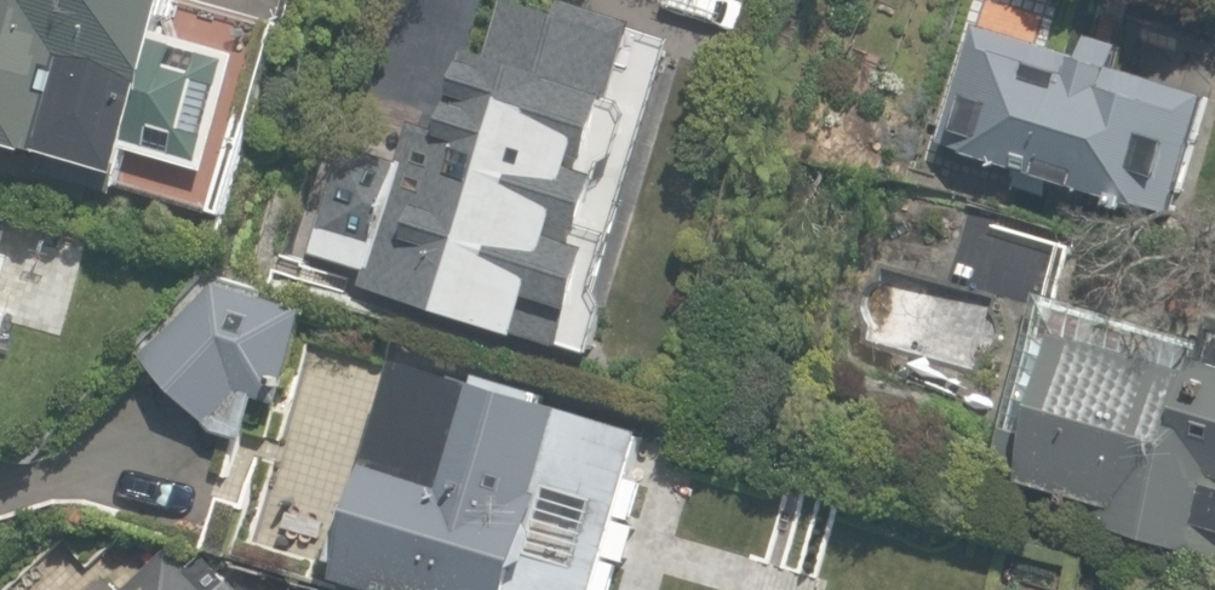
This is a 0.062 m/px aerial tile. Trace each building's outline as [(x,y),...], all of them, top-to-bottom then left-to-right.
[(134,168),(205,187),(236,69),(165,50),(178,0),(0,0),(0,157),(128,191),(134,168)] [(376,286),(372,302),(587,365),(677,59),(478,0),(460,0),(404,191),(343,173),(315,267),(376,286)] [(976,29),(928,162),(1157,245),(1205,112),(976,29)] [(22,235),(0,230),(0,329),(22,235)] [(237,267),(138,361),(217,445),(317,351),(237,267)] [(1090,540),(1214,571),(1214,333),(1058,294),(1010,489),(1098,511),(1090,540)] [(407,377),(340,589),(611,589),(653,453),(407,377)]
